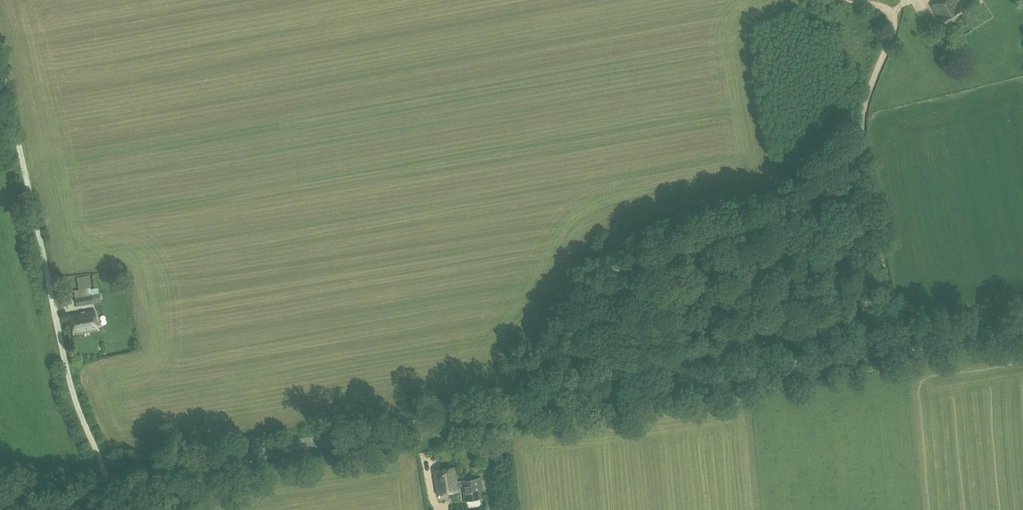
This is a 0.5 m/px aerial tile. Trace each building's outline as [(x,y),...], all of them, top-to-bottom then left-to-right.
[(932,6),(940,18),(939,18),(945,27),(966,14),(960,5),(959,5),(956,0),(941,0),(932,6)] [(75,292),(77,307),(94,303),(94,302),(101,301),(98,288),(75,292)] [(70,314),(74,335),(99,330),(95,310),(70,314)] [(458,492),(457,486),(457,482),(454,467),(434,470),(438,495),(435,495),(436,502),(446,500),(445,494),(458,492)] [(457,486),(463,486),(465,500),(482,498),(479,478),(458,482),(457,482),(457,486)] [(473,508),(485,507),(484,500),(472,502),(473,508)]
